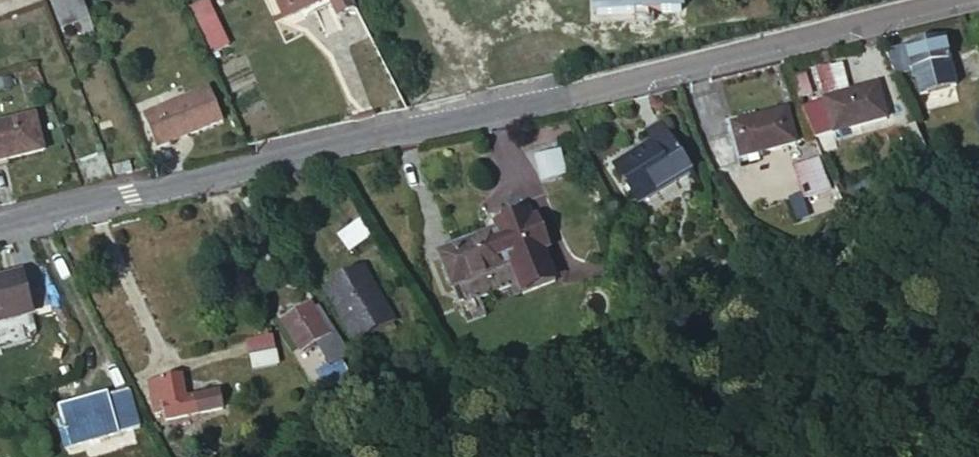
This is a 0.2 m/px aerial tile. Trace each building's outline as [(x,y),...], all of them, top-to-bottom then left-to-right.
[(87,17),(81,0),(47,0),(59,29),(87,17)] [(191,6),(200,27),(213,20),(204,0),(191,6)] [(283,19),(323,0),(274,0),(283,19)] [(349,0),(326,0),(335,17),(353,8),(349,0)] [(221,39),(213,20),(200,27),(208,45),(221,39)] [(942,38),(885,52),(894,75),(908,70),(917,95),(955,86),(942,38)] [(842,65),(828,69),(835,94),(850,91),(842,65)] [(888,136),(875,84),(850,91),(835,94),(828,69),(815,71),(835,150),(888,136)] [(804,74),(790,78),(798,98),(811,94),(804,74)] [(221,122),(207,88),(143,116),(156,149),(221,122)] [(730,125),(741,159),(796,145),(784,110),(730,125)] [(32,117),(0,124),(0,163),(40,153),(32,117)] [(674,142),(661,121),(643,132),(650,143),(634,154),(636,157),(615,170),(635,202),(654,189),(656,192),(692,169),(674,142)] [(539,179),(565,174),(559,148),(534,153),(539,179)] [(615,170),(636,157),(634,154),(612,168),(615,170)] [(802,199),(828,190),(817,157),(791,166),(802,199)] [(132,171),(129,162),(113,166),(115,174),(125,171),(125,173),(132,171)] [(440,254),(460,306),(518,283),(522,295),(554,282),(527,212),(495,224),(498,231),(440,254)] [(336,235),(348,250),(370,234),(359,218),(336,235)] [(325,290),(355,344),(394,322),(362,266),(344,276),(345,279),(325,290)] [(28,305),(21,274),(0,279),(0,312),(28,305)] [(313,312),(309,305),(282,321),(302,353),(315,345),(330,367),(340,361),(341,362),(351,356),(320,308),(313,312)] [(275,351),(272,335),(246,340),(250,356),(275,351)] [(330,367),(318,373),(329,396),(352,384),(341,362),(340,361),(330,367)] [(181,377),(148,383),(155,415),(164,413),(166,420),(222,410),(219,393),(185,399),(181,377)] [(106,397),(105,394),(59,407),(63,421),(59,422),(66,449),(139,429),(129,390),(106,397)]
